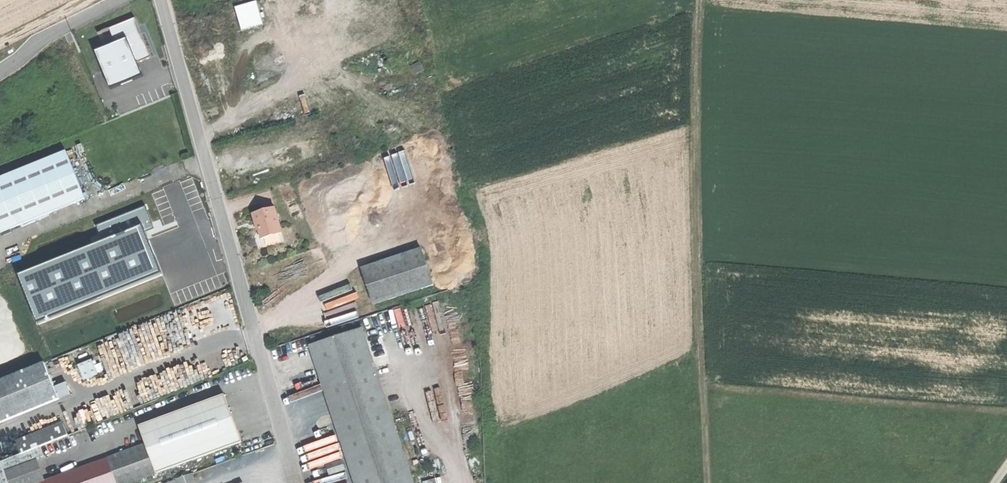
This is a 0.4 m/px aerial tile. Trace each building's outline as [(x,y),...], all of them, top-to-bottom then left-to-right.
[(245,30),(267,23),(261,0),(259,0),(239,6),(245,30)] [(124,32),(128,39),(137,63),(150,57),(135,18),(109,28),(113,38),(124,32)] [(96,52),(110,88),(142,75),(137,63),(128,39),(96,52)] [(416,72),(425,69),(422,61),(413,65),(416,72)] [(219,106),(207,110),(209,118),(222,113),(219,106)] [(0,179),(0,233),(82,200),(63,154),(0,179)] [(274,207),(253,213),(255,224),(257,223),(262,239),(281,233),(274,207)] [(20,275),(38,322),(163,275),(146,233),(155,229),(147,208),(99,226),(105,241),(20,275)] [(422,249),(362,269),(374,305),(434,286),(422,249)] [(310,346),(356,482),(414,482),(362,329),(310,346)] [(100,357),(82,363),(88,379),(105,372),(100,357)] [(0,383),(0,423),(59,399),(45,365),(0,383)] [(225,395),(139,426),(146,444),(156,474),(242,443),(225,395)] [(63,424),(17,443),(21,453),(22,455),(40,447),(68,436),(63,424)] [(107,458),(116,482),(132,482),(156,474),(146,444),(107,458)] [(4,469),(5,471),(35,459),(43,455),(40,447),(22,455),(0,464),(0,471),(4,469)] [(107,458),(43,481),(39,482),(116,482),(107,458)] [(35,459),(5,471),(10,482),(39,482),(43,481),(35,459)] [(0,471),(0,482),(10,482),(5,471),(4,469),(0,471)]
